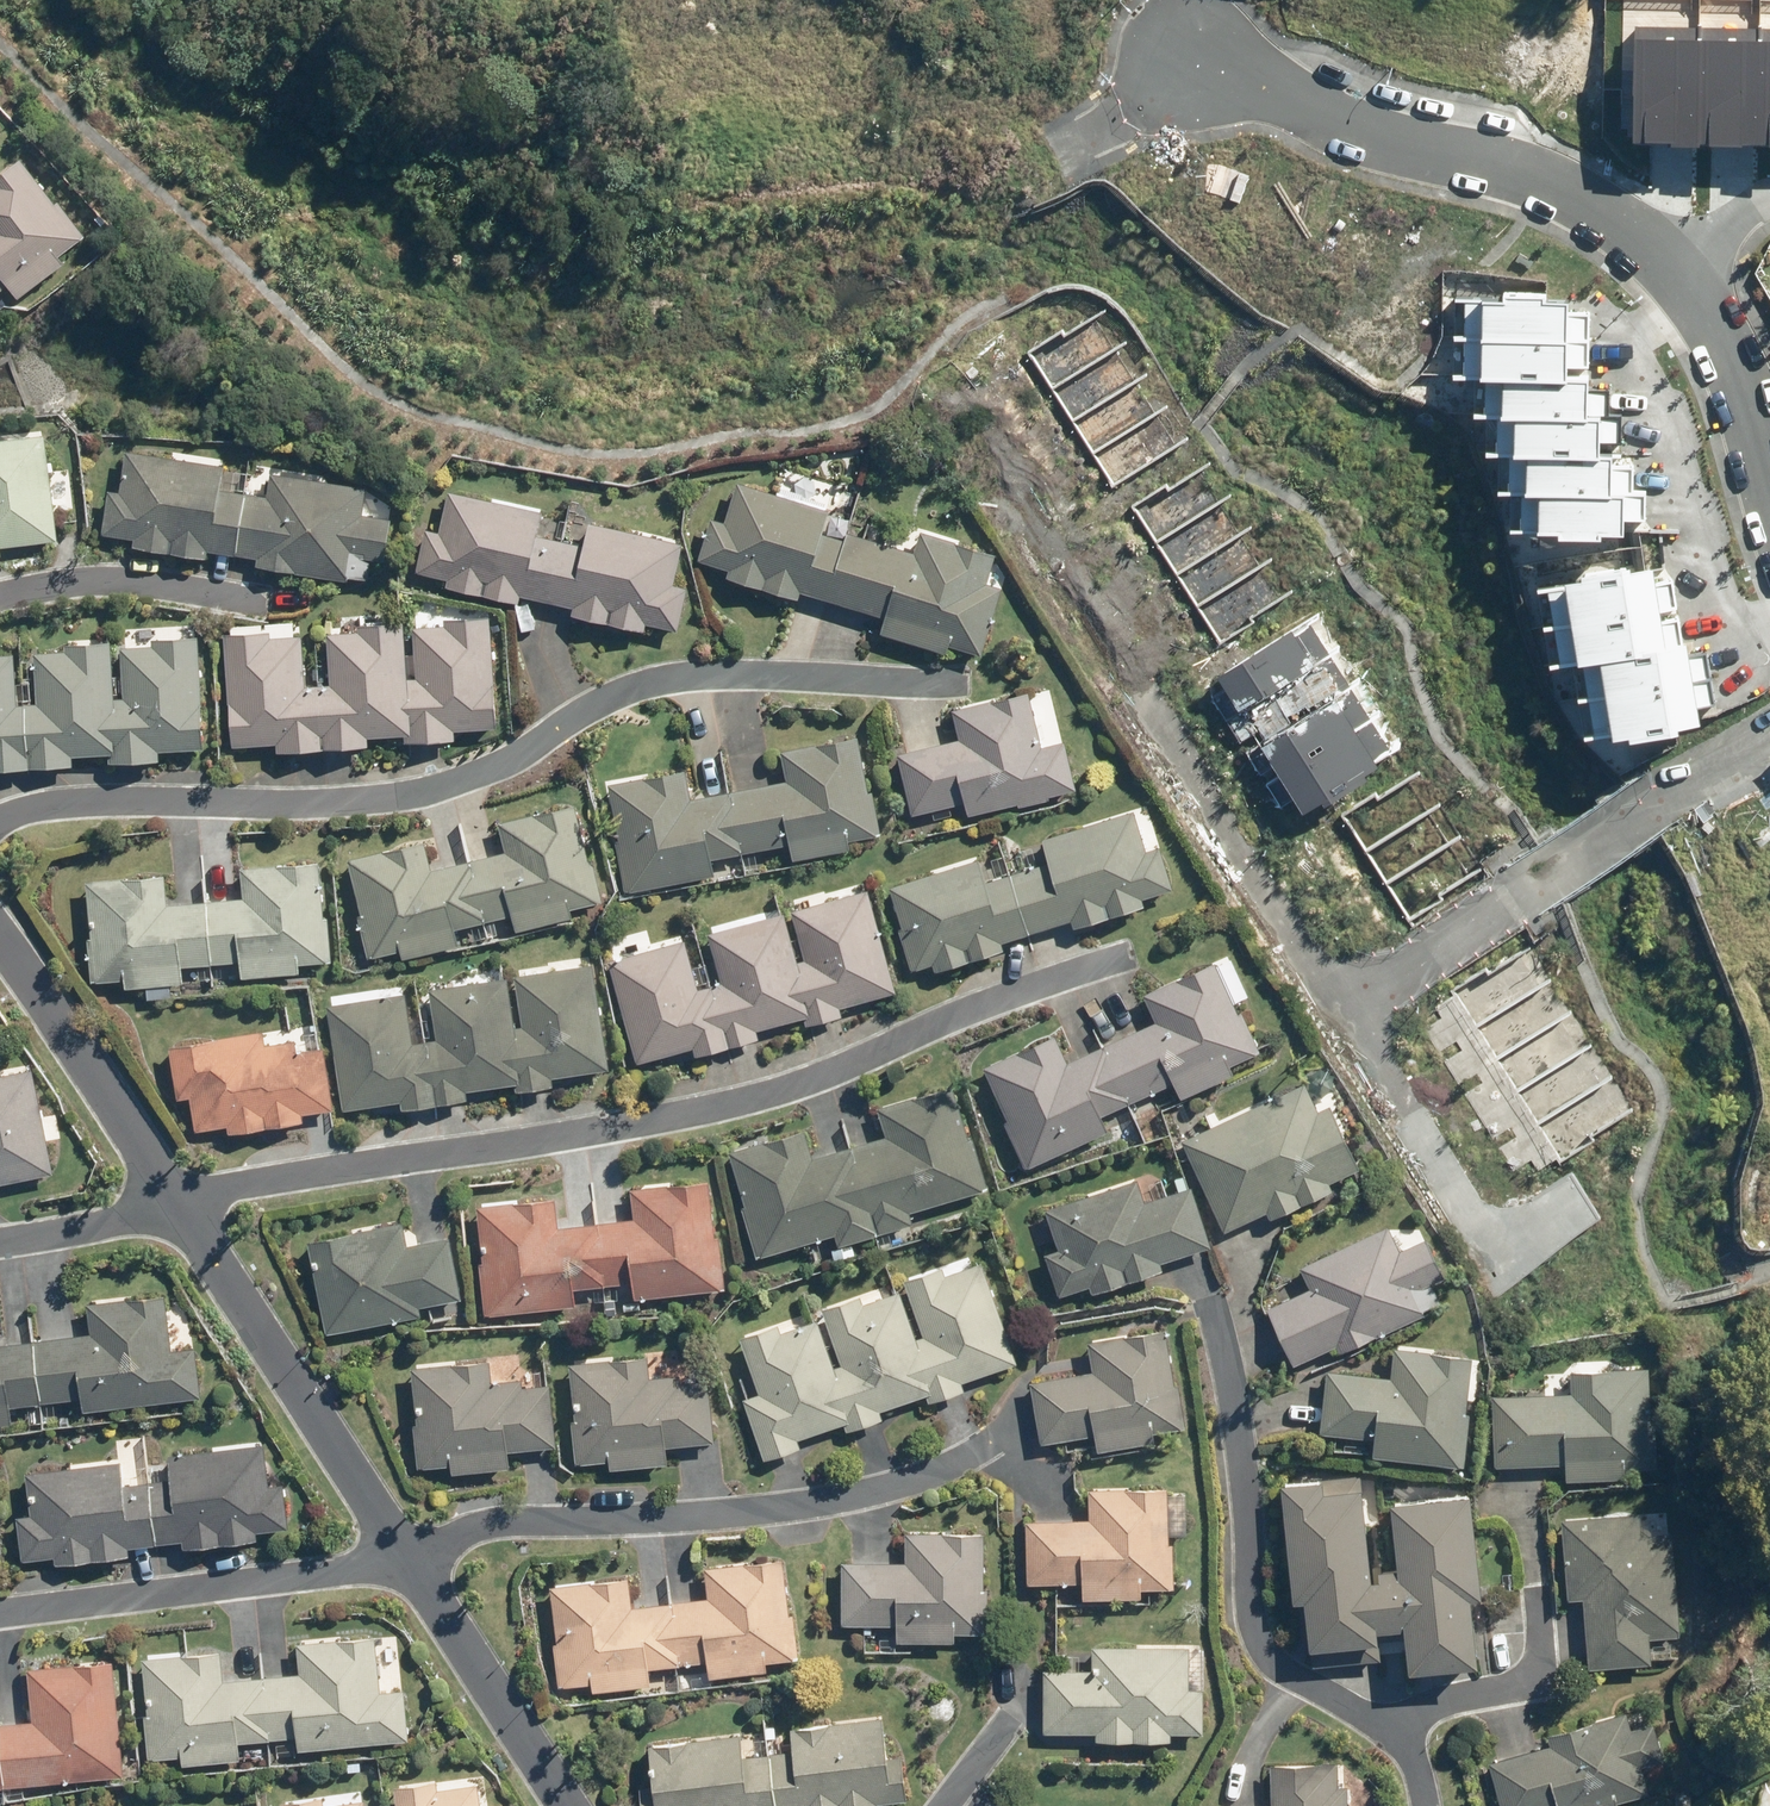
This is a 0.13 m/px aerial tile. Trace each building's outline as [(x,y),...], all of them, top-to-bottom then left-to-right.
[(1527,70),(1596,71),(1597,0),(1528,0),(1527,70)] [(1769,142),(1769,22),(1633,21),(1632,141),(1769,142)] [(0,168),(0,285),(5,282),(14,294),(60,259),(56,252),(82,233),(55,197),(51,200),(18,155),(0,168)] [(1516,487),(1514,523),(1620,528),(1622,480),(1614,480),(1616,447),(1604,446),(1605,409),(1591,409),(1592,369),(1570,368),(1573,291),(1457,286),(1453,371),(1475,372),(1474,410),(1489,411),(1487,447),(1500,448),(1498,486),(1516,487)] [(1193,432),(1108,296),(1030,344),(1115,480),(1193,432)] [(54,536),(41,429),(0,434),(0,543),(54,536)] [(233,552),(242,489),(218,485),(222,463),(122,447),(116,488),(105,486),(98,530),(131,535),(130,544),(203,555),(205,547),(233,552)] [(1297,590),(1212,454),(1135,502),(1219,638),(1297,590)] [(242,489),(233,552),(255,555),(254,562),(345,578),(350,553),(381,558),(387,515),(358,511),(363,484),(267,470),(264,493),(242,489)] [(824,597),(842,537),(819,530),(827,506),(735,478),(722,519),(709,514),(696,557),(726,566),(724,573),(796,595),(798,588),(824,597)] [(548,599),(561,537),(535,532),(540,508),(446,487),(437,527),(423,524),(413,569),(446,576),(444,584),(516,600),(518,592),(548,599)] [(561,537),(548,599),(571,604),(569,612),(641,627),(643,620),(675,628),(685,583),(671,580),(680,539),(587,518),(580,541),(561,537)] [(842,537),(824,597),(882,615),(877,630),(943,651),(946,642),(980,652),(1001,584),(985,579),(994,551),(918,527),(912,549),(845,527),(842,537)] [(1588,733),(1701,714),(1688,642),(1668,645),(1652,556),(1537,576),(1552,663),(1575,659),(1588,733)] [(1484,866),(1316,603),(1206,673),(1302,823),(1338,800),(1411,913),(1484,866)] [(408,730),(400,731),(402,741),(453,736),(452,728),(494,725),(486,612),(441,615),(441,622),(409,624),(413,675),(404,675),(408,730)] [(408,730),(404,675),(404,670),(400,617),(355,621),(355,628),(324,630),(328,680),(316,681),(320,745),(366,743),(366,734),(398,731),(400,731),(408,730)] [(320,745),(316,681),(301,683),(298,632),(267,634),(266,628),(220,632),(228,744),(273,740),(274,749),(320,745)] [(111,751),(103,751),(105,761),(157,758),(156,748),(200,745),(194,633),(149,636),(149,643),(117,645),(120,693),(110,694),(110,697),(111,751)] [(110,694),(110,691),(107,637),(61,640),(61,647),(30,649),(33,701),(21,701),(27,765),(70,763),(69,753),(99,751),(103,751),(111,751),(110,694)] [(21,701),(15,702),(12,650),(0,651),(0,766),(27,765),(21,701)] [(1039,742),(1027,688),(950,706),(957,736),(895,750),(909,812),(962,799),(965,812),(1016,800),(1016,804),(1047,796),(1046,793),(1075,786),(1064,737),(1039,742)] [(727,788),(739,851),(786,842),(789,856),(847,845),(845,838),(878,831),(870,788),(866,789),(855,733),(778,748),(784,778),(727,788)] [(739,851),(727,788),(689,795),(683,766),(606,781),(617,837),(613,838),(623,890),(712,873),(709,856),(739,851)] [(468,857),(482,918),(508,912),(514,929),(570,915),(567,906),(600,899),(590,855),(585,857),(572,802),(496,820),(503,849),(468,857)] [(1007,871),(1027,932),(1069,918),(1070,925),(1142,902),(1140,896),(1172,886),(1158,843),(1145,847),(1132,808),(1038,837),(1045,859),(1007,871)] [(482,918),(468,857),(429,866),(422,837),(345,856),(359,913),(355,914),(365,956),(397,948),(399,956),(456,943),(452,926),(482,918)] [(1027,932),(1007,871),(982,879),(976,856),(887,884),(899,922),(897,923),(911,968),(931,962),(933,967),(1002,946),(1000,940),(1027,932)] [(202,898),(209,962),(237,959),(239,973),(295,970),(295,961),(329,958),(325,915),(320,915),(315,858),(237,865),(240,896),(202,898)] [(209,962),(202,898),(164,901),(162,871),(82,878),(87,936),(85,936),(88,980),(120,977),(121,985),(180,980),(178,965),(209,962)] [(807,1013),(802,1015),(804,1023),(841,1012),(838,1005),(895,989),(867,887),(789,908),(802,957),(796,958),(807,1013)] [(807,1013),(796,958),(782,910),(705,931),(719,979),(708,982),(727,1044),(757,1036),(755,1028),(802,1015),(807,1013)] [(1452,986),(1561,1154),(1639,1104),(1530,936),(1452,986)] [(727,1044),(708,982),(696,985),(682,938),(606,959),(634,1061),(691,1046),(693,1054),(727,1044)] [(1099,1042),(1127,1100),(1172,1080),(1179,1095),(1232,1070),(1229,1064),(1259,1050),(1240,1010),(1236,1011),(1212,959),(1141,992),(1153,1018),(1099,1042)] [(518,1080),(513,1081),(514,1089),(552,1083),(550,1075),(607,1066),(590,961),(511,974),(519,1023),(512,1025),(518,1080)] [(518,1080),(512,1025),(505,974),(426,985),(435,1037),(423,1038),(434,1101),(465,1097),(464,1088),(513,1081),(518,1080)] [(434,1101),(423,1038),(410,1041),(402,991),(324,1004),(341,1108),(397,1099),(399,1106),(434,1101)] [(263,1042),(260,1028),(166,1043),(174,1095),(186,1093),(192,1129),(225,1124),(226,1131),(301,1119),(299,1112),(331,1106),(320,1043),(293,1047),(292,1038),(263,1042)] [(1127,1100),(1099,1042),(1065,1058),(1053,1032),(981,1065),(1006,1118),(1002,1120),(1023,1166),(1106,1128),(1099,1114),(1127,1100)] [(51,1171),(29,1066),(0,1071),(0,1181),(51,1171)] [(1317,1108),(1304,1080),(1180,1137),(1222,1229),(1265,1209),(1268,1216),(1331,1187),(1328,1180),(1358,1166),(1328,1103),(1317,1108)] [(849,1144),(877,1231),(911,1221),(908,1209),(985,1186),(971,1135),(966,1137),(950,1083),(875,1105),(883,1134),(849,1144)] [(877,1231),(849,1144),(811,1154),(802,1127),(726,1149),(743,1204),(739,1205),(754,1256),(833,1231),(837,1244),(877,1231)] [(595,1220),(603,1283),(630,1280),(632,1296),(723,1286),(718,1234),(713,1234),(706,1177),(627,1186),(631,1216),(595,1220)] [(1143,1199),(1135,1177),(1043,1207),(1056,1247),(1043,1251),(1057,1293),(1088,1283),(1091,1291),(1161,1266),(1159,1260),(1209,1243),(1190,1184),(1143,1199)] [(603,1283),(595,1220),(555,1224),(552,1195),(474,1204),(480,1260),(476,1261),(482,1313),(573,1303),(571,1287),(603,1283)] [(405,1243),(400,1219),(305,1239),(324,1333),(419,1314),(417,1304),(458,1296),(446,1234),(405,1243)] [(1399,1249),(1386,1223),(1298,1264),(1309,1286),(1266,1306),(1292,1363),(1335,1343),(1339,1350),(1423,1311),(1413,1291),(1444,1276),(1424,1236),(1399,1249)] [(931,1390),(924,1393),(926,1401),(963,1388),(960,1379),(1015,1360),(980,1260),(943,1273),(940,1264),(901,1278),(920,1334),(914,1336),(931,1390)] [(931,1390),(914,1336),(897,1288),(860,1301),(857,1293),(819,1306),(839,1362),(832,1365),(848,1419),(841,1420),(844,1428),(881,1416),(878,1409),(924,1393),(931,1390)] [(30,1338),(39,1401),(77,1396),(79,1408),(198,1395),(191,1346),(169,1349),(163,1294),(84,1301),(88,1332),(30,1338)] [(848,1419),(832,1365),(815,1317),(779,1329),(776,1321),(738,1335),(757,1391),(741,1396),(762,1458),(798,1445),(795,1437),(841,1420),(848,1419)] [(1164,1326),(1086,1339),(1091,1369),(1029,1380),(1038,1441),(1092,1432),(1095,1449),(1153,1439),(1151,1431),(1185,1426),(1178,1382),(1173,1383),(1164,1326)] [(30,1338),(0,1341),(0,1421),(10,1420),(8,1404),(39,1401),(30,1338)] [(1373,1436),(1371,1453),(1462,1462),(1467,1410),(1464,1410),(1470,1354),(1393,1345),(1389,1375),(1325,1369),(1319,1431),(1373,1436)] [(645,1353),(567,1362),(572,1418),(569,1419),(573,1462),(606,1458),(607,1466),(663,1461),(662,1444),(711,1440),(705,1375),(678,1379),(678,1372),(647,1375),(645,1353)] [(487,1358),(409,1367),(414,1423),(411,1423),(415,1467),(448,1463),(449,1471),(506,1466),(504,1449),(553,1445),(547,1381),(520,1384),(519,1377),(490,1380),(487,1358)] [(1564,1461),(1565,1478),(1622,1476),(1622,1467),(1657,1466),(1655,1422),(1651,1422),(1648,1364),(1569,1367),(1570,1390),(1489,1394),(1491,1464),(1564,1461)] [(266,1482),(261,1441),(165,1452),(168,1477),(147,1479),(155,1542),(180,1539),(182,1545),(255,1538),(253,1530),(286,1526),(281,1481),(266,1482)] [(121,1481),(119,1458),(23,1470),(28,1512),(14,1514),(20,1558),(52,1554),(53,1561),(127,1552),(126,1544),(153,1541),(146,1478),(121,1481)] [(1402,1636),(1394,1563),(1375,1566),(1376,1574),(1369,1574),(1358,1473),(1277,1481),(1290,1596),(1301,1595),(1306,1644),(1307,1645),(1310,1666),(1379,1658),(1377,1638),(1402,1636)] [(1165,1485),(1086,1486),(1087,1518),(1026,1519),(1026,1581),(1081,1581),(1080,1596),(1138,1595),(1139,1586),(1172,1586),(1171,1542),(1166,1542),(1165,1485)] [(1394,1563),(1402,1636),(1405,1667),(1475,1660),(1468,1593),(1478,1591),(1467,1488),(1386,1497),(1394,1563)] [(1640,1532),(1638,1509),(1559,1516),(1567,1598),(1582,1597),(1588,1666),(1650,1661),(1649,1637),(1678,1634),(1677,1626),(1679,1626),(1671,1529),(1640,1532)] [(982,1531),(903,1530),(903,1561),(842,1560),(841,1622),(895,1623),(895,1639),(952,1640),(952,1631),(985,1632),(986,1587),(981,1587),(982,1531)] [(669,1600),(677,1662),(705,1659),(706,1675),(764,1669),(763,1660),(795,1657),(791,1612),(786,1612),(780,1557),(703,1566),(706,1597),(669,1600)] [(677,1662),(669,1600),(630,1605),(626,1575),(548,1584),(554,1642),(552,1642),(556,1686),(589,1682),(590,1689),(649,1683),(646,1665),(677,1662)] [(259,1674),(267,1738),(293,1736),(294,1748),(406,1739),(401,1687),(378,1690),(373,1634),(293,1640),(296,1671),(259,1674)] [(1188,1686),(1188,1644),(1091,1643),(1090,1668),(1042,1668),(1042,1730),(1095,1731),(1095,1738),(1169,1738),(1169,1731),(1201,1732),(1202,1687),(1188,1686)] [(267,1738),(259,1674),(221,1678),(219,1650),(140,1657),(145,1714),(142,1714),(145,1758),(178,1755),(179,1763),(237,1758),(236,1741),(267,1738)] [(1,1785),(120,1773),(109,1658),(25,1667),(29,1719),(0,1722),(0,1773),(1,1785)] [(876,1744),(871,1703),(778,1715),(782,1737),(759,1741),(767,1803),(793,1800),(793,1805),(866,1796),(866,1790),(896,1786),(890,1742),(876,1744)] [(1549,1743),(1487,1761),(1500,1805),(1617,1805),(1616,1800),(1649,1792),(1641,1764),(1663,1758),(1653,1722),(1631,1728),(1626,1709),(1546,1731),(1549,1743)] [(723,1715),(632,1726),(637,1767),(623,1769),(627,1805),(733,1805),(732,1800),(759,1797),(751,1734),(726,1737),(723,1715)] [(1345,1783),(1338,1784),(1337,1759),(1269,1761),(1270,1805),(1226,1805),(1346,1805),(1345,1783)] [(501,1802),(478,1805),(475,1782),(433,1788),(432,1779),(391,1784),(394,1805),(502,1805),(501,1802)] [(360,1798),(320,1803),(319,1794),(277,1801),(278,1805),(361,1805),(360,1798)]
